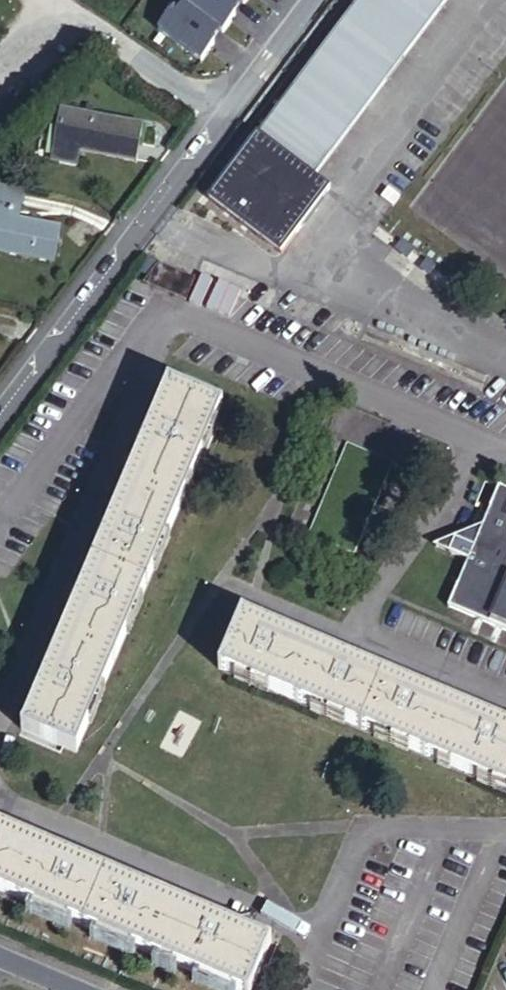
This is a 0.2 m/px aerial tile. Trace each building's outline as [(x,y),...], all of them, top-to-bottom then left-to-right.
[(187,0),(183,0),(176,10),(171,6),(159,23),(203,55),(215,38),(212,36),(221,25),(187,0)] [(221,25),(223,27),(236,9),(233,7),(239,0),(187,0),(221,25)] [(288,247),(336,184),(318,171),(445,0),(361,0),(216,194),(288,247)] [(143,130),(64,110),(55,146),(134,166),(143,130)] [(45,263),(53,231),(6,219),(13,189),(0,185),(0,252),(45,263)] [(19,732),(73,755),(220,411),(166,388),(19,732)] [(505,637),(505,495),(494,490),(442,609),(505,637)] [(505,795),(505,732),(241,618),(218,671),(505,795)] [(220,989),(249,989),(268,948),(0,833),(0,896),(220,989)]
